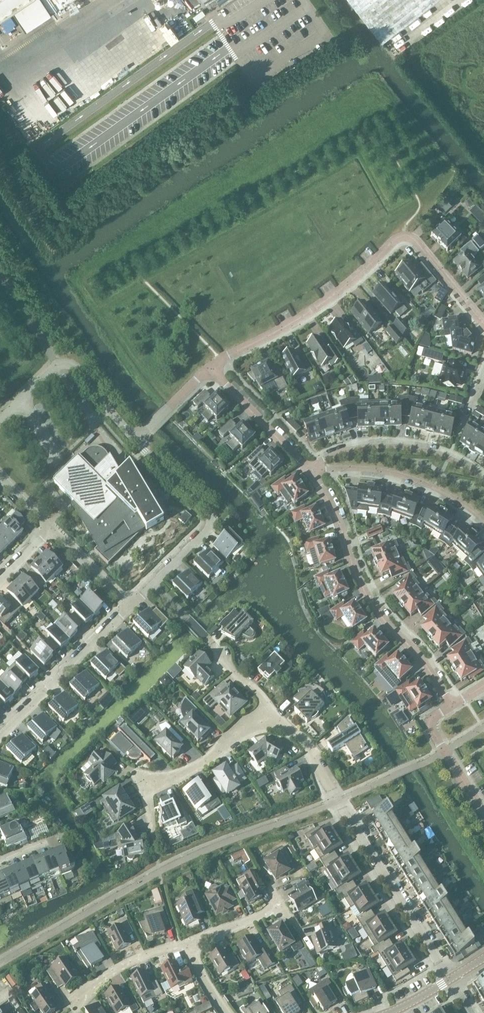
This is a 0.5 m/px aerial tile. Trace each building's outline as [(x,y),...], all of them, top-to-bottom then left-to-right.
[(12,7),(27,29),(52,12),(70,0),(0,0),(0,15),(12,7)] [(382,43),(437,0),(349,0),(382,43)] [(448,194),(437,204),(446,213),(456,202),(448,194)] [(433,235),(432,236),(433,236),(447,251),(448,251),(460,239),(461,239),(460,238),(455,233),(457,232),(451,227),(450,228),(446,224),(446,223),(445,223),(444,223),(444,224),(433,235)] [(472,240),(481,250),(483,247),(483,243),(478,236),(472,240)] [(479,252),(471,242),(460,251),(463,254),(454,262),(459,268),(459,269),(460,269),(462,272),(463,272),(468,279),(481,268),(473,258),(479,252)] [(411,267),(409,264),(397,273),(400,277),(398,278),(410,292),(417,286),(423,293),(436,282),(424,267),(419,272),(413,265),(411,267)] [(385,284),(374,295),(391,315),(403,304),(398,298),(399,297),(394,291),(393,292),(385,284)] [(436,300),(441,303),(448,293),(442,290),(436,300)] [(364,302),(352,312),(369,334),(382,324),(364,302)] [(424,306),(419,310),(426,319),(436,312),(432,307),(427,311),(424,306)] [(441,306),(437,313),(443,316),(447,309),(441,306)] [(401,319),(393,326),(403,336),(410,330),(401,319)] [(446,346),(453,348),(453,349),(472,355),(476,341),(471,339),(472,338),(471,337),(470,338),(467,334),(467,333),(466,333),(465,328),(459,329),(457,319),(443,321),(446,346)] [(351,334),(341,320),(330,328),(333,333),(332,334),(337,340),(338,340),(344,349),(353,343),(356,347),(363,341),(355,330),(351,334)] [(382,327),(374,332),(380,342),(389,337),(382,327)] [(392,327),(387,332),(397,344),(402,340),(392,327)] [(425,334),(419,346),(429,348),(430,345),(429,336),(425,334)] [(310,343),(308,344),(313,352),(312,353),(317,361),(318,360),(322,366),(329,362),(332,366),(341,360),(332,347),(327,351),(318,337),(316,339),(315,338),(309,342),(310,343)] [(403,346),(399,350),(405,358),(410,354),(403,346)] [(424,350),(422,357),(441,363),(443,355),(424,350)] [(281,357),(293,378),(296,377),(297,378),(311,370),(304,356),(298,359),(294,351),(281,357)] [(450,387),(452,387),(454,388),(455,384),(461,385),(462,382),(464,381),(465,377),(464,375),(465,372),(459,370),(460,366),(450,363),(449,367),(445,366),(444,369),(442,371),(441,374),(442,376),(441,380),(445,381),(444,384),(446,385),(448,387),(450,387)] [(261,388),(268,396),(278,391),(279,392),(288,388),(277,365),(271,368),(268,364),(262,367),(262,366),(261,367),(262,367),(259,369),(258,368),(258,369),(252,372),(248,375),(255,382),(257,381),(261,388)] [(376,377),(368,377),(368,384),(382,384),(381,375),(376,375),(376,377)] [(417,375),(415,380),(427,384),(428,379),(417,375)] [(206,391),(193,403),(198,408),(203,403),(206,406),(205,407),(208,410),(202,416),(208,422),(214,416),(217,419),(230,407),(218,395),(212,400),(210,397),(211,396),(206,391)] [(462,405),(464,400),(450,396),(449,402),(462,405)] [(400,412),(407,411),(409,397),(399,398),(400,406),(389,406),(390,426),(401,426),(400,412)] [(410,427),(420,429),(425,410),(415,408),(417,400),(409,397),(407,411),(413,413),(410,427)] [(313,400),(311,401),(313,406),(320,404),(317,398),(313,400)] [(359,401),(359,399),(350,400),(352,414),(359,413),(359,427),(370,427),(369,407),(369,401),(359,401)] [(350,429),(346,416),(352,414),(350,400),(341,403),(343,410),(334,414),(340,433),(350,429)] [(389,406),(379,407),(380,427),(384,427),(384,426),(390,426),(389,406)] [(376,427),(380,427),(379,407),(369,407),(370,427),(376,427)] [(426,431),(430,432),(435,413),(425,410),(420,429),(426,431)] [(445,415),(435,413),(430,432),(434,433),(440,435),(445,415)] [(335,434),(340,433),(334,414),(324,417),(331,436),(335,435),(335,434)] [(455,418),(445,415),(440,435),(450,437),(455,418)] [(327,437),(331,436),(324,417),(315,420),(321,439),(327,437)] [(291,419),(287,423),(297,433),(301,429),(291,419)] [(231,420),(219,432),(224,437),(229,433),(231,435),(231,436),(234,439),(228,445),(234,451),(240,446),(243,449),(255,437),(243,424),(238,429),(235,426),(236,425),(231,420)] [(311,443),(321,439),(315,420),(304,424),(311,443)] [(471,448),(481,431),(483,427),(474,421),(461,443),(471,448)] [(479,454),(483,446),(483,433),(481,431),(471,448),(475,451),(479,454)] [(198,434),(192,439),(197,444),(202,439),(198,434)] [(260,447),(248,459),(252,463),(250,465),(256,472),(262,478),(268,472),(271,476),(284,463),(272,451),(267,456),(264,453),(265,452),(260,447)] [(121,477),(107,454),(106,453),(105,452),(104,450),(103,450),(101,449),(99,448),(98,448),(97,448),(94,448),(93,448),(92,448),(91,449),(89,450),(88,450),(87,451),(79,459),(78,458),(54,482),(76,504),(74,505),(73,505),(82,521),(88,516),(94,522),(99,517),(114,532),(98,548),(95,551),(109,565),(146,528),(145,527),(149,525),(151,529),(164,521),(131,467),(121,477)] [(296,478),(289,483),(285,478),(272,487),(278,496),(281,494),(288,503),(292,500),(295,504),(308,495),(296,478)] [(345,489),(347,495),(353,511),(357,511),(368,513),(368,509),(372,484),(371,484),(371,486),(368,486),(360,485),(359,491),(345,489)] [(372,484),(368,509),(379,510),(379,514),(385,515),(388,500),(389,494),(382,493),(382,488),(375,487),(372,487),(372,484)] [(388,500),(385,515),(390,517),(391,513),(402,517),(410,493),(409,493),(409,495),(405,494),(398,492),(397,497),(389,494),(388,500)] [(257,493),(251,497),(255,503),(260,499),(261,498),(257,493)] [(410,493),(402,517),(412,520),(410,524),(416,526),(423,512),(416,510),(420,499),(413,497),(409,496),(410,494),(410,493)] [(308,512),(306,506),(291,513),(295,522),(303,519),(310,534),(325,528),(316,508),(308,512)] [(423,512),(416,526),(421,529),(423,526),(433,531),(445,510),(444,512),(441,510),(435,506),(432,510),(425,506),(423,512)] [(445,510),(433,531),(442,537),(440,540),(445,543),(454,531),(458,526),(451,522),(454,518),(447,514),(448,514),(445,512),(446,510),(445,510)] [(182,517),(188,522),(192,517),(186,512),(182,517)] [(17,514),(2,529),(14,542),(23,533),(22,531),(22,532),(19,529),(25,522),(17,514)] [(96,544),(98,548),(114,532),(99,517),(94,522),(88,516),(82,521),(96,543),(95,544),(95,545),(96,544)] [(454,531),(445,543),(450,547),(452,544),(460,552),(477,533),(475,535),(473,532),(473,533),(467,528),(464,531),(458,526),(454,531)] [(380,527),(367,533),(369,538),(383,533),(380,527)] [(0,530),(0,544),(6,550),(14,542),(2,529),(0,530)] [(228,531),(213,546),(214,546),(227,560),(242,545),(243,545),(228,530),(228,531)] [(477,533),(460,552),(468,559),(466,562),(470,566),(481,556),(476,551),(483,543),(478,538),(476,535),(477,534),(477,533)] [(309,552),(314,568),(336,562),(330,541),(322,544),(320,538),(304,542),(307,552),(309,552)] [(375,565),(401,554),(396,542),(372,552),(377,564),(375,565)] [(195,564),(209,578),(224,563),(224,562),(223,563),(210,550),(211,549),(210,549),(195,564),(195,563),(195,564)] [(39,561),(55,577),(67,564),(52,550),(48,554),(47,553),(39,561)] [(457,552),(448,565),(455,569),(463,556),(457,552)] [(406,565),(401,554),(375,565),(377,564),(382,576),(393,571),(395,577),(392,578),(392,579),(411,571),(408,564),(406,565)] [(470,566),(474,571),(477,568),(483,577),(483,576),(483,560),(481,556),(470,566)] [(43,588),(55,577),(39,561),(31,569),(32,570),(28,574),(43,588)] [(173,585),(188,599),(203,584),(203,583),(202,584),(189,571),(190,570),(189,570),(174,585),(173,585)] [(324,573),(315,578),(319,587),(320,587),(325,598),(332,594),(334,599),(349,592),(340,573),(332,577),(330,571),(329,571),(324,573)] [(401,607),(401,608),(423,590),(415,580),(416,579),(412,573),(397,586),(400,584),(403,589),(394,596),(403,606),(401,607)] [(31,600),(43,588),(28,574),(24,578),(24,577),(16,585),(31,600)] [(8,593),(4,597),(19,612),(31,600),(16,585),(8,593)] [(423,590),(401,608),(403,606),(411,616),(420,609),(424,613),(421,615),(421,616),(437,603),(432,598),(430,599),(423,590)] [(81,603),(80,603),(95,617),(101,611),(98,609),(105,603),(95,593),(91,597),(89,595),(81,603)] [(4,597),(0,601),(0,617),(0,618),(0,622),(5,626),(19,612),(4,597)] [(74,614),(70,618),(80,627),(86,621),(88,623),(94,617),(94,618),(95,617),(80,603),(81,604),(72,612),(74,614)] [(344,603),(331,612),(337,620),(344,616),(353,630),(366,621),(355,603),(348,608),(344,603)] [(429,640),(450,621),(441,612),(443,610),(439,605),(424,619),(427,617),(431,621),(422,629),(431,638),(429,640)] [(199,607),(194,611),(198,615),(202,610),(199,607)] [(134,623),(148,638),(149,637),(159,627),(161,628),(167,622),(168,622),(156,610),(154,613),(150,609),(150,608),(135,623),(134,623)] [(229,617),(227,618),(226,619),(225,620),(223,622),(222,623),(221,624),(220,625),(219,626),(220,627),(220,626),(226,630),(221,634),(235,641),(240,636),(248,640),(250,641),(252,640),(254,639),(255,637),(255,635),(255,633),(254,631),(250,627),(254,623),(243,613),(240,617),(234,611),(235,611),(234,610),(232,613),(231,614),(231,615),(229,617)] [(56,628),(70,642),(70,641),(76,635),(74,633),(80,627),(70,618),(66,622),(64,620),(56,628),(56,627),(56,628)] [(458,631),(450,621),(429,640),(431,639),(440,648),(448,640),(452,645),(449,647),(450,647),(465,634),(460,629),(458,631)] [(69,642),(70,642),(56,628),(48,636),(50,638),(46,642),(55,652),(61,646),(63,648),(69,642)] [(129,630),(128,629),(113,645),(127,659),(142,643),(129,630)] [(368,636),(364,632),(352,643),(359,650),(365,645),(377,657),(388,646),(374,631),(368,636)] [(453,671),(453,672),(477,657),(470,646),(472,645),(468,639),(452,650),(455,648),(458,653),(448,659),(455,670),(453,671)] [(478,641),(472,644),(477,652),(483,649),(478,641)] [(55,652),(46,642),(42,646),(40,644),(31,653),(45,666),(51,660),(49,658),(55,652)] [(106,680),(109,676),(114,672),(120,676),(126,670),(126,671),(127,670),(121,664),(120,664),(107,651),(108,651),(107,650),(92,666),(97,670),(96,671),(100,676),(101,675),(106,680)] [(185,668),(195,679),(197,677),(205,686),(215,676),(209,671),(208,671),(206,668),(210,664),(208,661),(208,659),(207,657),(206,656),(204,656),(202,656),(200,653),(194,658),(192,658),(190,661),(190,663),(185,668)] [(275,655),(258,672),(268,682),(275,675),(278,677),(282,673),(283,674),(283,673),(288,672),(291,669),(292,664),(290,659),(285,657),(280,657),(279,659),(275,655)] [(387,655),(375,666),(382,674),(393,687),(400,681),(412,671),(398,655),(392,660),(387,655)] [(39,672),(23,656),(10,669),(24,683),(30,677),(32,679),(39,672)] [(477,657),(453,672),(455,671),(462,682),(473,675),(474,677),(483,671),(483,669),(477,657)] [(0,679),(0,683),(14,697),(20,691),(18,689),(24,683),(10,669),(0,679)] [(87,672),(86,671),(71,687),(76,692),(75,692),(79,697),(80,696),(85,701),(100,685),(99,685),(86,672),(87,672)] [(166,677),(160,682),(164,687),(170,682),(166,677)] [(409,682),(396,691),(397,693),(401,699),(402,700),(405,705),(412,700),(417,708),(418,709),(431,700),(420,683),(413,687),(409,682)] [(7,703),(14,697),(0,683),(0,684),(0,706),(5,701),(7,703)] [(217,689),(204,701),(211,709),(218,702),(231,716),(239,708),(241,708),(246,703),(246,701),(242,697),(240,696),(236,692),(237,691),(231,685),(221,694),(217,689)] [(294,699),(301,704),(295,710),(300,715),(298,717),(300,718),(302,719),(304,720),(305,721),(307,723),(311,719),(311,720),(313,719),(315,718),(316,717),(318,716),(319,714),(317,713),(324,706),(317,699),(324,692),(323,691),(322,690),(320,688),(318,688),(317,687),(316,686),(314,686),(313,687),(311,687),(309,687),(307,686),(305,687),(306,689),(304,689),(302,690),(300,691),(298,691),(299,694),(298,695),(296,696),(295,697),(294,698),(294,699)] [(66,693),(65,692),(50,708),(54,713),(58,718),(59,717),(64,722),(79,706),(78,706),(65,693),(66,693)] [(108,693),(104,697),(110,703),(114,699),(108,693)] [(184,719),(179,724),(185,730),(186,728),(199,741),(202,737),(204,739),(210,733),(204,727),(209,722),(186,698),(185,699),(185,700),(184,701),(183,702),(182,703),(182,704),(182,705),(181,705),(192,716),(189,719),(187,717),(184,719)] [(44,714),(44,713),(29,729),(33,734),(32,734),(37,739),(38,738),(42,743),(48,737),(55,741),(60,734),(56,729),(58,727),(57,727),(44,714)] [(402,713),(395,718),(400,726),(407,721),(402,713)] [(131,715),(127,719),(133,725),(137,721),(131,715)] [(342,736),(328,745),(333,753),(345,745),(352,756),(362,750),(364,749),(364,748),(367,746),(360,735),(361,735),(356,727),(355,728),(349,717),(348,717),(337,728),(342,736)] [(120,718),(116,722),(120,726),(124,722),(120,718)] [(172,757),(174,758),(179,754),(177,752),(181,748),(179,745),(183,740),(183,741),(184,740),(167,723),(166,724),(160,727),(164,736),(157,743),(161,748),(165,754),(167,753),(172,758),(172,757)] [(111,743),(124,757),(128,754),(129,755),(129,756),(128,756),(129,758),(131,759),(133,759),(135,760),(137,759),(139,759),(141,758),(142,756),(141,756),(141,755),(142,754),(150,762),(151,762),(149,760),(154,756),(125,726),(120,730),(119,729),(118,730),(121,732),(111,743)] [(23,735),(23,734),(7,750),(12,755),(11,756),(16,760),(16,759),(21,764),(37,748),(36,748),(23,735)] [(256,746),(248,752),(258,764),(267,757),(275,761),(283,748),(266,738),(260,743),(260,742),(259,743),(257,745),(256,745),(256,746)] [(104,783),(115,773),(109,767),(114,762),(106,754),(104,756),(100,751),(89,762),(94,766),(85,775),(87,777),(86,778),(87,780),(90,783),(91,784),(93,783),(95,785),(101,779),(104,783)] [(0,786),(6,788),(15,768),(14,768),(0,763),(0,786)] [(224,769),(216,773),(217,774),(215,776),(217,779),(214,781),(220,789),(223,788),(227,794),(228,792),(229,794),(237,789),(236,788),(238,787),(236,784),(245,779),(237,767),(229,772),(226,769),(225,770),(224,769)] [(285,768),(274,774),(277,779),(278,783),(277,783),(277,785),(279,789),(281,790),(282,789),(284,792),(288,790),(291,795),(293,794),(295,794),(298,792),(299,790),(301,789),(298,784),(303,781),(296,768),(288,773),(285,768)] [(185,792),(197,811),(205,805),(209,812),(221,804),(208,784),(202,788),(200,786),(197,788),(196,785),(185,792)] [(108,815),(109,816),(110,816),(114,822),(118,820),(119,821),(134,811),(129,803),(125,797),(120,789),(105,799),(105,800),(101,803),(105,809),(105,811),(106,813),(107,814),(108,815)] [(15,813),(6,793),(6,794),(0,796),(0,820),(15,813)] [(160,810),(159,810),(160,810),(160,811),(161,812),(161,814),(162,815),(162,816),(162,817),(162,819),(161,820),(161,821),(161,822),(161,823),(161,824),(161,826),(162,827),(163,828),(163,827),(176,821),(178,827),(187,823),(186,821),(185,819),(184,817),(183,815),(183,813),(182,811),(181,808),(181,806),(179,804),(178,802),(177,800),(176,801),(177,801),(172,803),(169,796),(168,796),(169,798),(160,802),(163,809),(160,810)] [(374,826),(392,816),(394,815),(385,800),(383,801),(380,796),(366,802),(374,814),(369,817),(374,826)] [(88,805),(76,813),(81,819),(92,812),(88,805)] [(401,822),(396,813),(394,815),(392,816),(374,826),(380,835),(401,822)] [(0,828),(0,829),(8,848),(14,846),(15,847),(21,845),(20,843),(26,841),(18,821),(17,821),(0,829),(0,828)] [(385,844),(406,831),(401,822),(380,835),(385,844)] [(45,823),(29,830),(33,840),(49,833),(45,823)] [(199,834),(193,824),(191,824),(190,825),(189,826),(188,827),(187,828),(186,829),(185,829),(185,830),(189,838),(199,834)] [(138,839),(135,834),(136,833),(130,825),(118,833),(115,835),(117,841),(119,850),(123,849),(124,858),(127,857),(128,858),(129,860),(131,861),(133,860),(134,859),(135,857),(135,855),(144,853),(141,838),(138,839)] [(314,850),(337,836),(333,830),(332,830),(330,827),(319,834),(316,829),(305,836),(314,850)] [(390,852),(411,839),(406,831),(385,844),(390,852)] [(92,836),(97,843),(102,839),(97,832),(92,836)] [(115,832),(102,840),(103,844),(117,841),(115,835),(115,832)] [(323,865),(334,858),(331,853),(342,846),(340,843),(341,843),(337,836),(314,850),(323,865)] [(411,839),(390,852),(396,861),(415,849),(413,850),(408,842),(412,840),(411,839)] [(102,840),(94,845),(97,850),(104,848),(103,844),(102,840)] [(71,847),(66,849),(68,853),(76,850),(79,849),(76,845),(71,847)] [(273,874),(276,879),(276,880),(290,871),(289,871),(286,866),(292,862),(283,848),(283,847),(271,854),(271,855),(273,858),(266,863),(267,865),(264,868),(270,874),(271,874),(271,875),(272,875),(273,874)] [(415,849),(396,861),(401,870),(420,858),(415,849)] [(53,854),(62,877),(72,873),(74,870),(76,867),(76,863),(74,860),(72,857),(69,856),(66,856),(64,850),(53,854)] [(234,862),(242,857),(245,864),(249,862),(243,850),(231,857),(234,862)] [(43,858),(51,881),(62,877),(53,854),(43,858)] [(332,880),(355,865),(351,859),(350,860),(348,857),(337,863),(334,858),(323,865),(332,880)] [(32,863),(41,885),(51,881),(43,858),(32,863)] [(407,878),(424,867),(419,859),(421,858),(420,858),(401,870),(407,878)] [(41,885),(32,863),(22,867),(32,889),(41,885)] [(338,896),(341,894),(352,887),(349,882),(360,875),(358,872),(359,872),(355,865),(332,880),(338,888),(334,891),(338,896)] [(12,871),(21,893),(32,889),(22,867),(12,871)] [(424,867),(407,878),(412,887),(429,876),(424,867)] [(2,876),(11,898),(21,893),(12,871),(2,876)] [(245,878),(237,882),(249,904),(262,897),(259,891),(265,888),(256,871),(250,875),(249,874),(244,876),(245,878)] [(190,873),(181,876),(184,883),(192,880),(190,873)] [(440,881),(435,873),(429,876),(412,887),(417,895),(439,882),(440,881)] [(2,902),(11,898),(2,876),(0,877),(0,899),(2,902)] [(290,899),(298,912),(316,901),(309,888),(314,885),(310,879),(298,887),(302,892),(290,899)] [(423,904),(440,893),(444,890),(439,882),(417,895),(423,904)] [(210,894),(207,895),(217,915),(232,907),(230,902),(235,900),(229,888),(228,889),(227,886),(222,888),(222,887),(219,889),(218,888),(217,887),(216,887),(215,886),(214,886),(213,886),(212,887),(211,887),(210,888),(210,889),(209,890),(209,891),(209,892),(209,893),(210,893),(210,894)] [(341,894),(338,896),(341,894),(351,909),(373,895),(369,888),(368,889),(366,886),(356,892),(352,887),(341,894)] [(423,904),(428,913),(447,901),(450,899),(451,899),(445,890),(444,890),(440,893),(423,904)] [(177,905),(186,927),(200,921),(197,912),(203,910),(196,892),(183,898),(184,902),(177,905)] [(373,895),(351,909),(360,923),(371,916),(367,911),(378,905),(376,901),(377,901),(373,895)] [(450,899),(447,901),(428,913),(434,921),(451,910),(455,908),(450,899)] [(327,904),(321,907),(327,915),(332,912),(327,904)] [(139,922),(144,933),(145,933),(148,939),(153,936),(153,937),(165,933),(163,927),(169,925),(163,908),(143,915),(145,922),(140,923),(139,922)] [(451,910),(434,921),(439,930),(456,919),(451,910)] [(371,916),(360,923),(369,938),(391,924),(387,917),(386,918),(385,915),(374,922),(371,916)] [(444,939),(462,928),(466,925),(461,916),(456,919),(439,930),(444,939)] [(108,932),(118,951),(131,945),(125,933),(131,930),(126,919),(120,922),(121,926),(108,932)] [(391,924),(369,938),(374,947),(371,949),(375,955),(378,953),(378,952),(389,946),(386,940),(396,934),(394,931),(395,930),(391,924)] [(272,931),(269,933),(281,952),(291,946),(294,952),(303,947),(292,930),(287,933),(282,925),(279,927),(278,925),(271,929),(272,931)] [(327,951),(334,949),(338,947),(330,925),(315,930),(319,940),(313,942),(318,954),(320,954),(321,956),(328,953),(327,951)] [(462,928),(444,939),(450,947),(467,936),(462,928)] [(94,932),(76,939),(79,944),(74,948),(88,969),(93,965),(94,967),(95,966),(94,966),(103,960),(96,950),(101,946),(94,932)] [(450,947),(455,956),(464,951),(467,956),(478,950),(478,949),(475,944),(476,943),(478,942),(472,933),(469,936),(469,935),(467,936),(450,947)] [(238,945),(242,952),(241,953),(244,958),(246,958),(249,963),(256,959),(257,961),(259,960),(265,970),(276,963),(267,949),(262,952),(252,937),(248,939),(247,938),(244,939),(243,941),(243,942),(238,945)] [(387,967),(410,953),(406,947),(405,947),(403,944),(392,951),(389,946),(378,952),(378,953),(387,967)] [(301,952),(304,957),(309,954),(307,949),(301,952)] [(210,958),(220,975),(227,971),(228,973),(240,967),(233,954),(228,958),(223,950),(210,958)] [(410,953),(387,967),(396,982),(407,975),(404,970),(415,963),(413,960),(413,959),(410,953)] [(47,972),(56,985),(62,981),(66,987),(79,978),(75,972),(77,971),(72,965),(71,966),(66,959),(47,972)] [(161,968),(172,989),(178,986),(180,988),(193,982),(187,968),(180,972),(175,962),(169,965),(168,964),(162,965),(163,968),(161,968)] [(323,967),(316,971),(316,972),(319,977),(320,978),(327,974),(323,967)] [(347,987),(343,989),(344,991),(344,993),(345,995),(346,997),(351,995),(355,1005),(369,998),(367,993),(370,992),(376,989),(370,975),(368,970),(353,977),(355,982),(347,985),(347,987)] [(478,973),(482,979),(473,984),(478,993),(483,989),(483,970),(478,973)] [(144,972),(132,978),(141,998),(144,1003),(151,1000),(163,994),(157,982),(150,985),(144,972)] [(245,972),(241,974),(245,982),(250,979),(245,972)] [(11,973),(5,977),(12,988),(18,984),(11,973)] [(312,996),(319,1007),(321,1006),(324,1011),(330,1007),(329,1007),(336,1003),(333,998),(338,995),(338,996),(339,996),(330,981),(323,982),(327,988),(313,997),(312,996)] [(56,1011),(49,1001),(54,998),(45,985),(38,989),(40,993),(32,998),(34,1001),(30,1004),(29,1004),(35,1012),(36,1012),(35,1012),(40,1009),(42,1012),(53,1012),(56,1011)] [(294,1009),(302,1003),(291,985),(278,993),(283,1000),(277,1004),(283,1012),(296,1012),(294,1009)] [(251,986),(236,992),(238,999),(254,993),(251,986)] [(109,1001),(110,1002),(109,1004),(111,1007),(113,1008),(116,1012),(120,1012),(123,1012),(126,1011),(127,1009),(129,1007),(132,1012),(138,1009),(128,992),(123,995),(118,987),(106,995),(109,1001)] [(16,1012),(21,1008),(14,997),(9,1001),(16,1012)] [(264,1007),(263,1007),(264,1008),(262,1009),(257,1001),(256,1002),(256,1003),(246,1009),(244,1007),(240,1010),(243,1012),(268,1012),(264,1007)] [(210,1002),(194,1010),(196,1012),(204,1012),(212,1009),(210,1002)] [(99,1004),(86,1012),(105,1012),(99,1004)]
